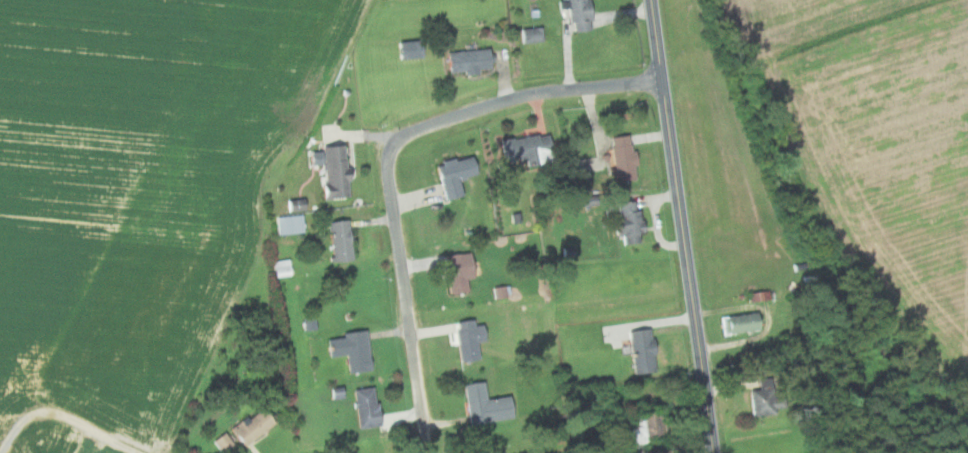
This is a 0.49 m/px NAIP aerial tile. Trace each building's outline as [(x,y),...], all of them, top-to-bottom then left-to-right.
[(569,31),(588,29),(585,0),(565,0),(569,31)] [(519,42),(541,41),(540,26),(519,27),(519,42)] [(446,72),(463,70),(463,72),(488,69),(485,47),(444,52),(446,72)] [(501,160),(523,157),(524,165),(548,161),(544,132),(498,139),(501,160)] [(608,136),(612,180),(633,178),(628,134),(608,136)] [(346,196),(341,143),(317,146),(323,198),(346,196)] [(319,164),(318,151),(307,151),(307,164),(319,164)] [(461,194),(458,179),(474,175),(470,155),(433,163),(441,199),(461,194)] [(637,242),(636,232),(638,232),(635,200),(615,202),(617,215),(611,216),(612,235),(620,234),(621,244),(637,242)] [(274,217),(277,235),(302,231),(299,213),(274,217)] [(326,221),(330,261),(350,259),(345,219),(326,221)] [(445,292),(465,291),(464,278),(469,278),(467,252),(443,254),(445,292)] [(755,310),(719,317),(722,335),(759,328),(755,310)] [(474,341),(482,340),(479,324),(472,325),(471,318),(452,321),(458,361),(476,358),(474,341)] [(630,373),(652,371),(648,327),(626,329),(630,373)] [(341,331),(341,336),(326,338),(328,357),(344,355),(346,373),(368,370),(364,329),(341,331)] [(466,424),(511,418),(508,395),(485,398),(483,380),(461,383),(466,424)] [(356,428),(377,425),(371,386),(350,389),(356,428)] [(749,415),(772,413),(771,388),(747,389),(749,415)] [(271,425),(260,407),(228,427),(238,444),(271,425)] [(631,443),(644,441),(643,437),(655,435),(651,412),(626,417),(631,443)] [(218,452),(231,444),(224,431),(211,438),(218,452)]
